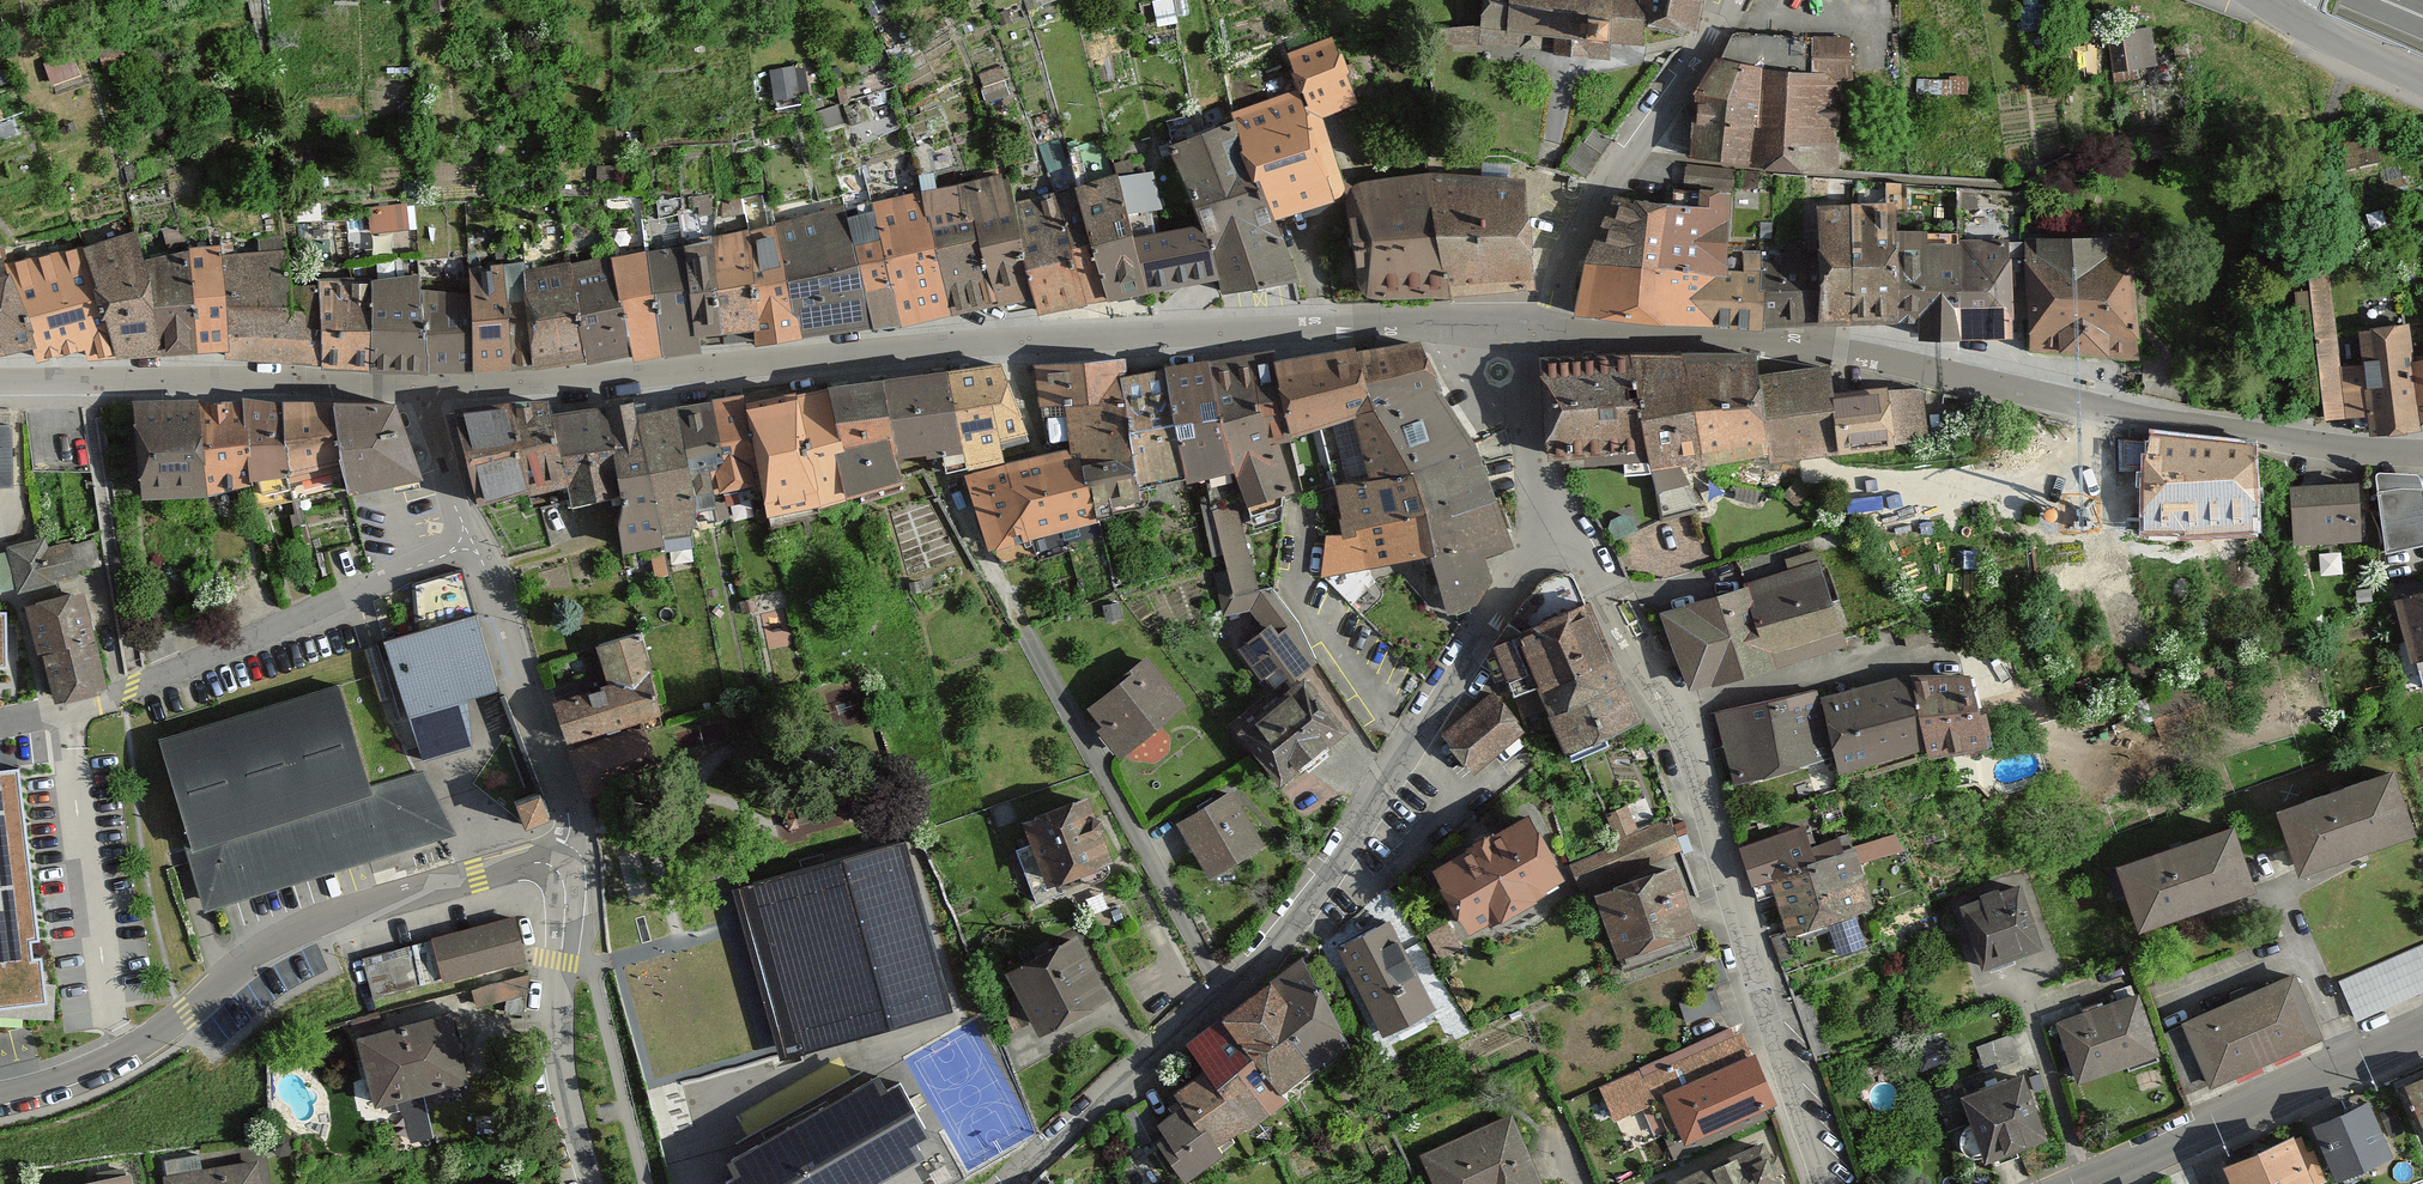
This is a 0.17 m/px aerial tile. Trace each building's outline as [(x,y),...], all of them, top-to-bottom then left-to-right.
[(1486,29),(1656,37),(1657,27),(1658,0),(1487,0),(1486,29)] [(1657,27),(1708,28),(1713,0),(1658,0),(1657,27)] [(1297,77),(1231,101),(1276,223),(1333,194),(1305,110),(1364,90),(1360,81),(1373,76),(1364,51),(1355,54),(1342,18),(1283,39),(1297,77)] [(2132,64),(2160,62),(2158,24),(2130,26),(2132,64)] [(1725,53),(1701,90),(1699,159),(1847,172),(1849,79),(1859,79),(1857,31),(1820,30),(1819,70),(1775,68),(1725,53)] [(774,65),(780,96),(812,89),(806,59),(774,65)] [(1233,114),(1166,142),(1199,198),(1220,290),(1295,280),(1262,183),(1233,114)] [(1119,168),(1074,179),(1106,289),(1108,297),(1147,290),(1124,175),(1119,168)] [(1155,169),(1124,175),(1147,290),(1215,276),(1202,218),(1166,225),(1155,169)] [(1006,170),(965,178),(997,296),(1035,287),(1006,170)] [(1449,292),(1429,176),(1363,183),(1356,186),(1351,191),(1348,197),(1348,204),(1360,282),(1363,288),(1368,293),(1374,295),(1380,295),(1449,292)] [(1529,285),(1519,183),(1429,176),(1449,292),(1529,285)] [(965,178),(920,189),(953,310),(997,296),(974,213),(965,211),(965,178)] [(1858,326),(1902,324),(1895,212),(1904,209),(1900,181),(1883,178),(1887,204),(1853,205),(1858,326)] [(1074,179),(1059,189),(1087,297),(1106,289),(1074,179)] [(920,189),(870,198),(872,206),(903,320),(953,310),(920,189)] [(1035,287),(1039,306),(1087,297),(1059,189),(1016,200),(1035,287)] [(1668,268),(1721,272),(1734,190),(1698,191),(1695,205),(1670,203),(1668,268)] [(1589,260),(1668,268),(1670,203),(1620,197),(1589,260)] [(413,227),(412,200),(374,201),(375,228),(413,227)] [(846,202),(777,220),(798,335),(872,324),(860,255),(849,212),(846,202)] [(1858,326),(1853,205),(1819,207),(1819,246),(1821,323),(1858,326)] [(872,206),(849,212),(872,324),(903,320),(872,206)] [(777,220),(751,225),(755,323),(756,340),(798,335),(777,220)] [(714,231),(713,234),(722,328),(755,323),(751,225),(714,231)] [(83,243),(118,354),(163,352),(154,287),(144,253),(136,227),(83,243)] [(713,234),(691,243),(701,331),(722,328),(713,234)] [(2028,353),(2140,360),(2136,237),(2017,239),(2028,353)] [(1962,340),(1966,241),(1900,238),(1902,324),(1920,323),(1920,343),(1962,340)] [(222,241),(191,242),(197,351),(225,349),(228,300),(223,251),(222,241)] [(1962,340),(2012,338),(2010,244),(1966,241),(1962,340)] [(163,352),(197,351),(191,242),(144,253),(154,287),(163,352)] [(83,243),(11,258),(33,342),(36,354),(86,341),(88,356),(118,354),(83,243)] [(691,243),(648,246),(665,352),(702,347),(701,331),(691,243)] [(223,251),(225,349),(224,356),(318,359),(319,275),(293,278),(288,245),(223,251)] [(624,294),(632,350),(634,356),(665,352),(648,246),(611,252),(624,294)] [(1766,329),(1821,323),(1819,246),(1762,248),(1766,329)] [(1712,324),(1766,329),(1762,248),(1744,249),(1745,275),(1721,275),(1712,324)] [(577,302),(586,356),(632,350),(624,294),(623,290),(611,252),(570,257),(577,302)] [(527,312),(532,363),(586,356),(577,302),(570,257),(544,262),(525,268),(527,312)] [(33,342),(11,258),(0,259),(0,348),(33,342)] [(506,261),(512,365),(532,363),(526,311),(525,268),(525,259),(506,261)] [(1578,313),(1658,319),(1668,268),(1589,260),(1578,313)] [(469,263),(469,281),(473,365),(512,365),(506,261),(469,263)] [(1658,319),(1712,324),(1721,275),(1721,272),(1668,268),(1658,319)] [(372,277),(369,362),(428,367),(422,280),(421,269),(404,272),(372,277)] [(319,275),(318,359),(369,362),(372,277),(342,276),(319,275)] [(422,280),(428,367),(473,365),(469,281),(422,280)] [(2422,420),(2422,354),(2410,356),(2405,318),(2351,323),(2355,357),(2371,352),(2376,384),(2355,386),(2362,429),(2422,420)] [(1419,334),(1359,347),(1375,396),(1442,381),(1422,335),(1419,334)] [(1356,338),(1273,354),(1292,427),(1352,405),(1375,396),(1359,347),(1356,338)] [(1271,346),(1210,349),(1237,461),(1248,499),(1295,486),(1276,436),(1295,437),(1292,427),(1273,354),(1271,346)] [(1210,349),(1164,358),(1185,472),(1237,461),(1210,349)] [(1648,452),(1651,471),(1692,459),(1760,440),(1764,460),(1836,442),(1884,444),(1884,435),(1928,435),(1928,386),(1884,384),(1882,376),(1828,380),(1825,357),(1754,367),(1753,352),(1682,355),(1631,356),(1648,452)] [(1127,355),(1032,360),(1039,401),(1064,398),(1070,444),(1076,442),(1081,457),(1132,451),(1120,366),(1128,364),(1127,355)] [(1000,356),(949,360),(966,458),(1005,454),(1001,432),(1030,426),(1000,356)] [(1648,452),(1631,356),(1541,359),(1547,460),(1648,452)] [(1081,457),(1100,516),(1144,505),(1141,485),(1185,472),(1164,358),(1128,364),(1120,366),(1132,451),(1081,457)] [(949,360),(886,370),(901,448),(943,445),(946,463),(966,458),(949,360)] [(886,370),(828,381),(845,438),(836,439),(846,491),(906,475),(901,448),(886,370)] [(798,381),(743,393),(762,476),(768,506),(821,494),(799,387),(798,381)] [(828,381),(799,387),(821,494),(846,491),(836,439),(845,438),(828,381)] [(1477,435),(1442,381),(1352,405),(1371,467),(1477,435)] [(742,387),(711,394),(724,449),(708,454),(713,484),(762,476),(743,393),(742,387)] [(511,392),(452,402),(478,494),(529,480),(513,398),(512,396),(511,392)] [(547,392),(513,398),(529,480),(530,486),(568,475),(552,411),(551,406),(547,392)] [(625,486),(618,515),(622,544),(665,536),(663,525),(639,406),(636,392),(605,400),(625,486)] [(711,394),(678,400),(696,500),(715,498),(713,484),(708,454),(724,449),(711,394)] [(242,398),(197,401),(207,498),(251,488),(250,479),(242,398)] [(281,403),(242,398),(250,479),(290,475),(281,403)] [(677,398),(639,406),(663,525),(695,518),(696,500),(678,400),(677,398)] [(133,402),(142,500),(207,498),(197,401),(133,402)] [(605,402),(552,411),(568,475),(572,497),(625,486),(605,402)] [(333,403),(281,403),(290,475),(344,470),(333,403)] [(400,405),(333,403),(344,470),(350,497),(424,483),(400,405)] [(0,404),(0,504),(25,503),(25,404),(0,404)] [(1494,482),(1477,435),(1336,479),(1344,530),(1357,528),(1357,521),(1428,500),(1494,482)] [(2139,520),(2246,523),(2249,439),(2151,435),(2150,466),(2141,466),(2139,520)] [(1070,444),(1007,459),(1030,533),(1100,516),(1081,457),(1076,442),(1070,444)] [(1007,459),(965,470),(988,544),(1030,533),(1007,459)] [(2422,538),(2422,486),(2420,471),(2374,471),(2385,548),(2422,538)] [(2287,476),(2288,535),(2352,534),(2351,475),(2287,476)] [(1514,537),(1494,482),(1428,500),(1434,539),(1446,611),(1483,602),(1498,578),(1486,547),(1514,537)] [(1344,530),(1324,530),(1323,574),(1434,539),(1428,500),(1357,521),(1357,528),(1344,530)] [(9,588),(102,565),(96,541),(51,552),(46,533),(15,541),(17,547),(0,551),(9,588)] [(1828,566),(1756,587),(1777,668),(1853,649),(1828,566)] [(467,689),(499,681),(462,570),(415,582),(426,623),(385,636),(410,707),(424,754),(472,741),(467,689)] [(2422,648),(2422,581),(2394,588),(2410,651),(2422,648)] [(1495,633),(1515,686),(1542,678),(1536,652),(1609,633),(1589,594),(1575,585),(1562,585),(1555,592),(1495,633)] [(49,646),(58,696),(113,682),(89,587),(56,597),(29,603),(39,645),(49,646)] [(1756,587),(1667,616),(1696,691),(1777,668),(1756,587)] [(1272,634),(1250,659),(1273,695),(1297,675),(1306,685),(1330,668),(1267,594),(1251,605),(1272,634)] [(561,735),(652,709),(628,626),(592,636),(604,676),(549,692),(561,735)] [(1609,633),(1536,652),(1573,757),(1649,730),(1609,633)] [(1121,751),(1181,699),(1142,654),(1082,707),(1121,751)] [(1971,668),(1910,673),(1926,752),(1993,743),(1971,668)] [(1839,767),(1924,747),(1910,673),(1825,691),(1839,767)] [(1276,776),(1339,725),(1306,685),(1297,675),(1273,695),(1235,726),(1276,776)] [(213,923),(450,842),(426,774),(374,792),(339,690),(166,749),(199,845),(188,849),(213,923)] [(1524,728),(1492,690),(1440,733),(1472,771),(1524,728)] [(1716,711),(1730,775),(1824,754),(1810,691),(1716,711)] [(663,736),(580,763),(593,813),(680,789),(663,736)] [(2272,798),(2295,861),(2410,819),(2387,756),(2272,798)] [(46,1002),(18,768),(0,770),(0,1008),(46,1002)] [(1039,876),(1104,852),(1079,784),(1014,808),(1039,876)] [(1206,872),(1260,842),(1228,785),(1174,815),(1206,872)] [(537,799),(517,807),(526,830),(546,823),(537,799)] [(1423,854),(1459,917),(1552,864),(1515,801),(1423,854)] [(2107,852),(2130,915),(2245,873),(2222,810),(2107,852)] [(1809,824),(1741,847),(1752,881),(1853,847),(1849,834),(1815,845),(1809,824)] [(1853,847),(1752,881),(1759,900),(1774,895),(1780,912),(1869,883),(1863,866),(1902,853),(1895,834),(1853,847)] [(907,838),(730,887),(780,1063),(956,1014),(907,838)] [(1614,948),(1692,919),(1669,858),(1591,887),(1614,948)] [(1977,960),(2037,940),(2016,878),(1956,898),(1977,960)] [(1869,883),(1780,912),(1789,940),(1827,927),(1838,959),(1868,949),(1857,916),(1878,909),(1869,883)] [(441,980),(522,957),(510,915),(429,937),(441,980)] [(1378,1028),(1430,999),(1385,916),(1332,945),(1378,1028)] [(996,958),(1029,1023),(1101,987),(1069,922),(996,958)] [(377,990),(430,978),(421,940),(368,952),(377,990)] [(2422,989),(2422,945),(2338,981),(2353,1018),(2422,989)] [(1311,965),(1279,981),(1327,1062),(1365,1045),(1311,965)] [(2176,1019),(2204,1081),(2316,1030),(2289,969),(2176,1019)] [(477,983),(481,1002),(534,990),(530,971),(477,983)] [(1268,984),(1229,1008),(1291,1087),(1320,1063),(1268,984)] [(2055,1016),(2075,1076),(2154,1051),(2135,991),(2055,1016)] [(369,1100),(458,1076),(439,1007),(350,1030),(369,1100)] [(1221,1018),(1194,1037),(1220,1083),(1249,1070),(1286,1122),(1300,1109),(1221,1018)] [(1983,1040),(1988,1059),(2013,1054),(2008,1034),(1983,1040)] [(1683,1140),(1776,1099),(1753,1048),(1661,1089),(1683,1140)] [(841,1054),(739,1113),(755,1139),(856,1081),(841,1054)] [(1979,1150),(2040,1131),(2019,1066),(1958,1085),(1979,1150)] [(2397,1080),(2422,1141),(2422,1069),(2397,1080)] [(1279,1119),(1249,1070),(1220,1083),(1209,1073),(1185,1092),(1194,1116),(1162,1122),(1200,1183),(1201,1183),(1279,1119)] [(919,1151),(911,1137),(926,1128),(897,1077),(883,1085),(876,1073),(722,1160),(730,1175),(717,1183),(718,1183),(860,1183),(919,1151)] [(406,1096),(414,1137),(438,1132),(429,1091),(406,1096)] [(2313,1120),(2335,1172),(2388,1149),(2366,1098),(2313,1120)] [(1507,1111),(1422,1151),(1437,1183),(1542,1183),(1507,1111)] [(2232,1183),(2312,1183),(2313,1183),(2291,1130),(2221,1159),(2232,1183)] [(1757,1135),(1673,1172),(1678,1183),(1779,1183),(1757,1135)] [(255,1157),(159,1172),(161,1183),(259,1183),(255,1157)]
